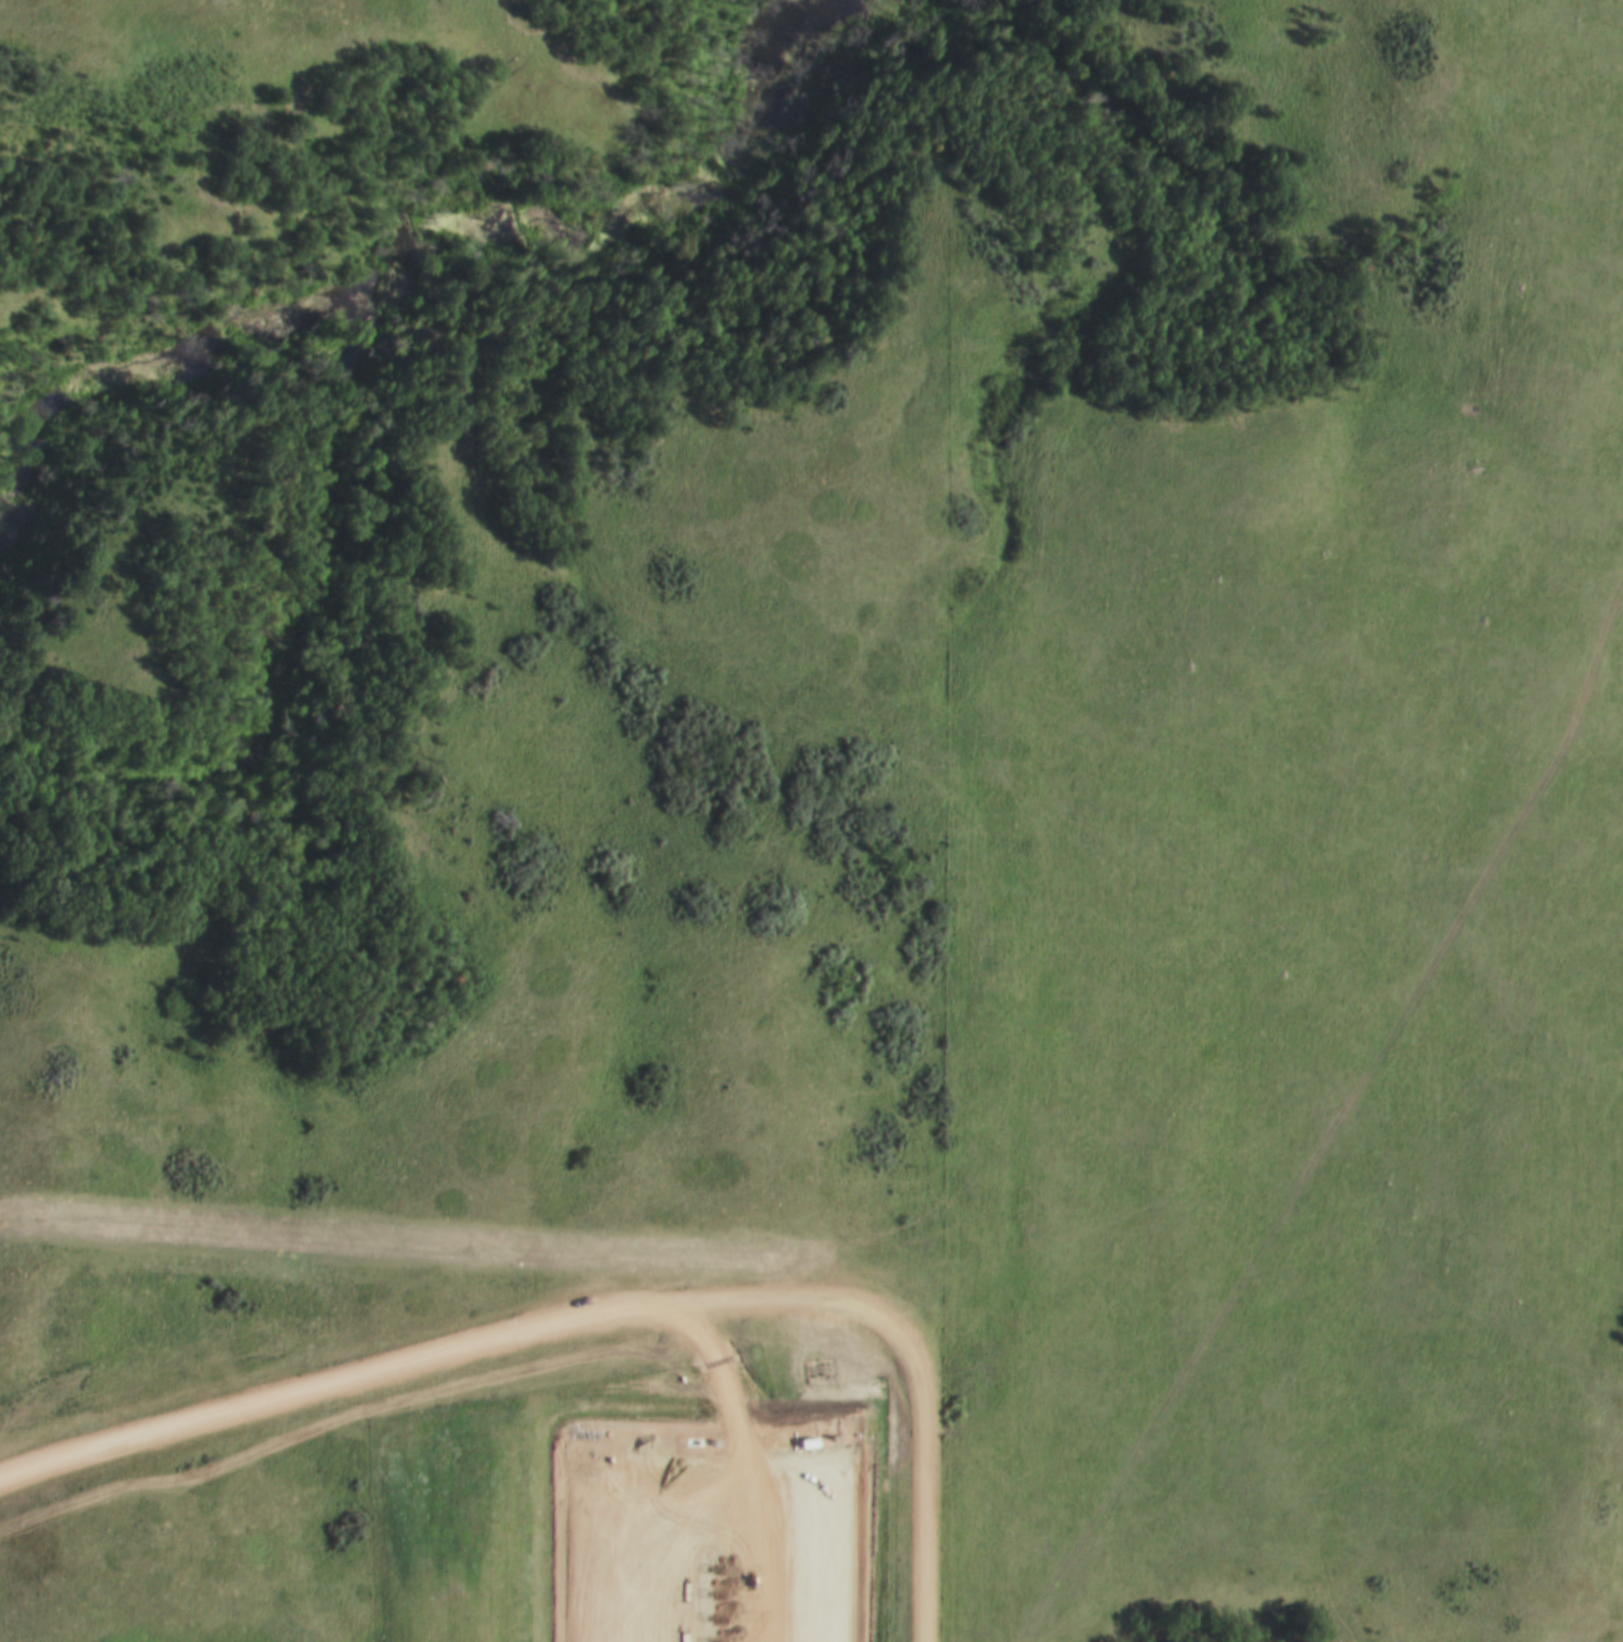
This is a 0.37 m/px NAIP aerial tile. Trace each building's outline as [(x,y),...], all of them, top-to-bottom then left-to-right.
[(615,1456),(614,1457),(613,1457),(611,1457),(610,1456),(609,1455),(609,1454),(609,1453),(609,1451),(610,1450),(611,1449),(612,1449),(613,1449),(615,1449),(616,1450),(616,1451),(617,1452),(617,1454),(616,1455),(615,1456)] [(627,1457),(626,1458),(625,1458),(624,1458),(623,1457),(622,1457),(621,1455),(621,1454),(621,1453),(622,1452),(623,1451),(624,1450),(626,1450),(627,1451),(628,1451),(629,1453),(629,1454),(629,1455),(628,1457),(627,1457)] [(640,1458),(639,1459),(637,1459),(636,1459),(635,1458),(634,1457),(633,1456),(633,1455),(633,1453),(634,1452),(635,1452),(636,1451),(638,1451),(639,1451),(640,1452),(641,1453),(641,1455),(641,1456),(641,1457),(640,1458)] [(652,1461),(651,1461),(650,1462),(649,1461),(648,1461),(647,1459),(646,1458),(646,1456),(646,1455),(647,1454),(648,1453),(649,1453),(651,1452),(652,1453),(653,1454),(654,1455),(654,1456),(654,1458),(653,1459),(652,1461)] [(664,1462),(663,1462),(662,1463),(661,1462),(660,1462),(659,1461),(658,1459),(658,1457),(658,1456),(659,1455),(660,1454),(661,1454),(663,1453),(664,1454),(665,1455),(666,1456),(666,1457),(666,1459),(665,1461),(664,1462)]
